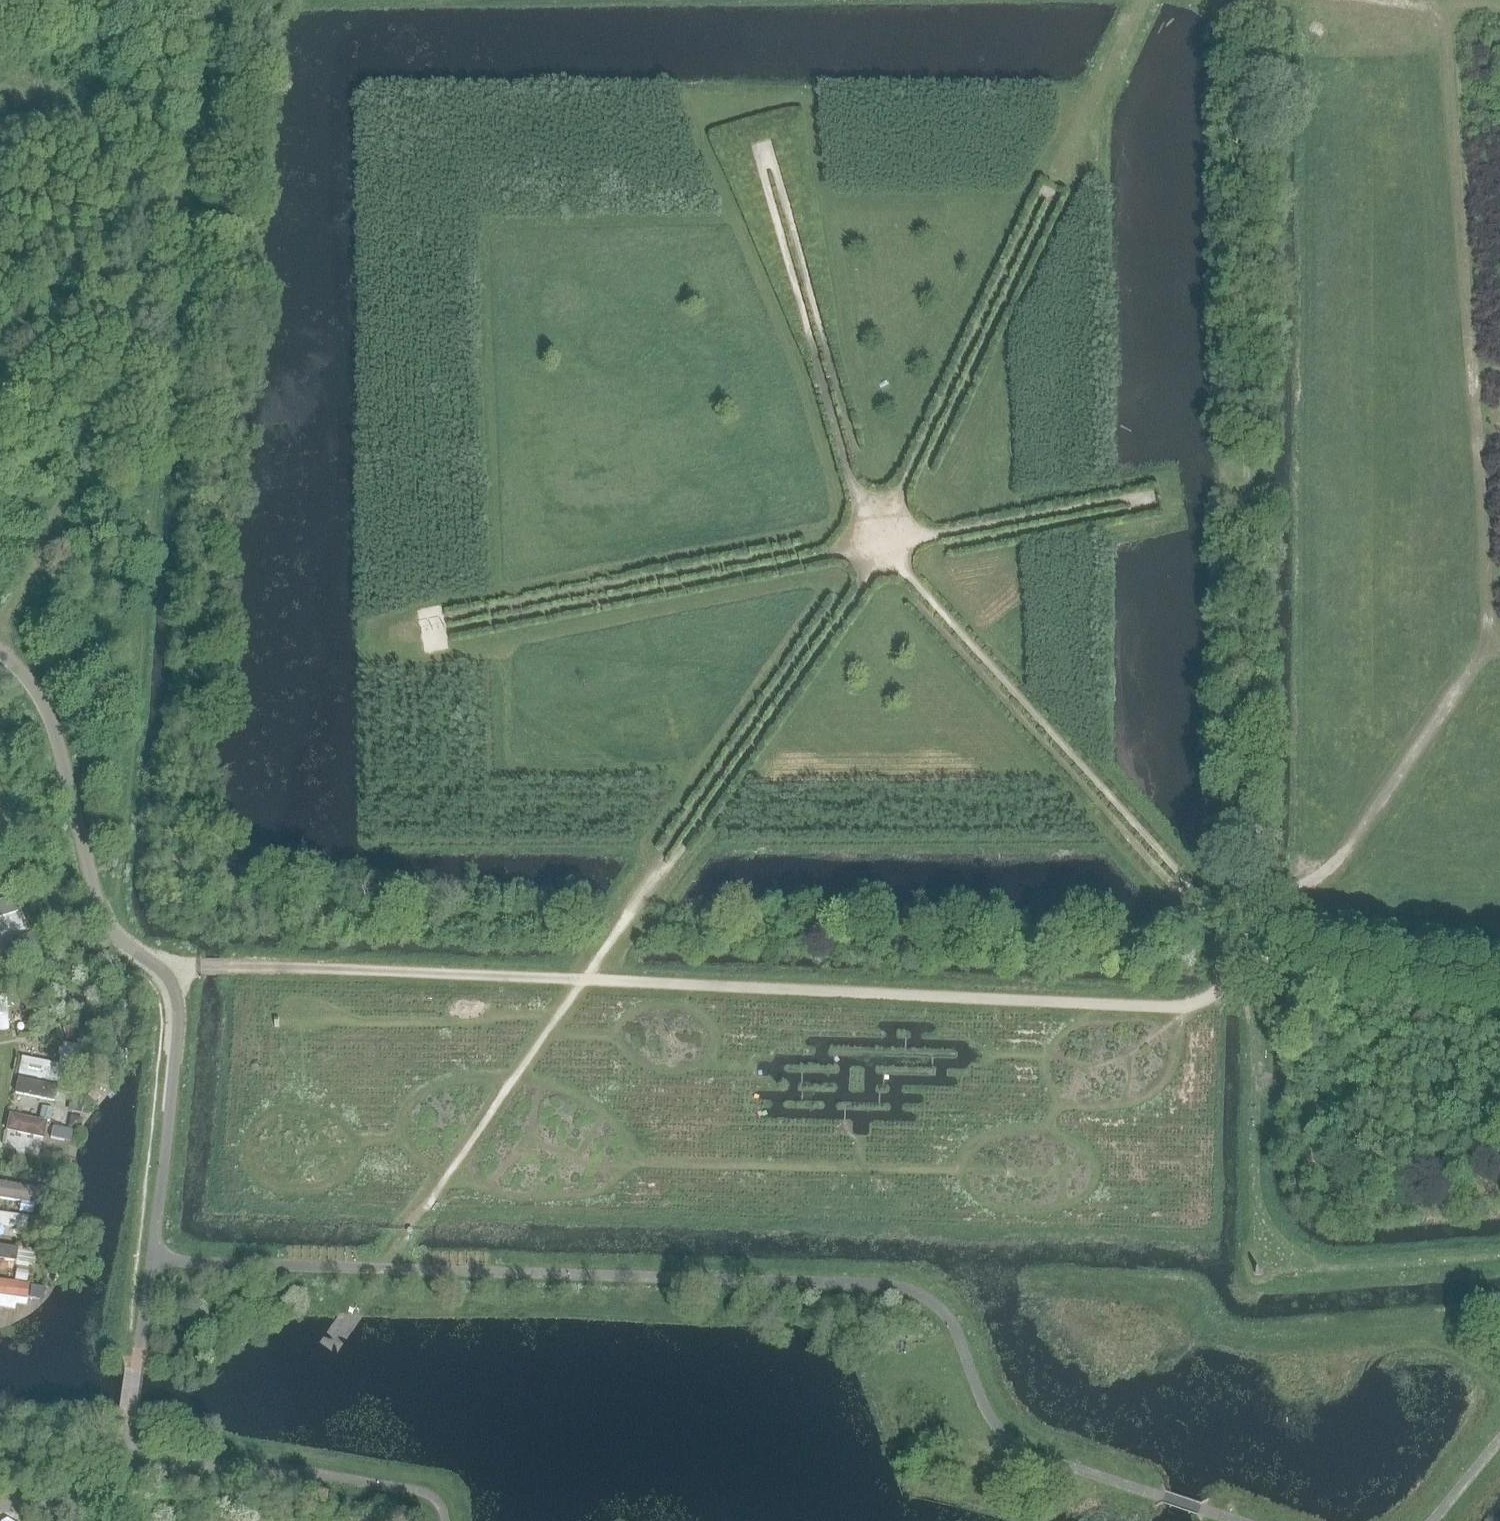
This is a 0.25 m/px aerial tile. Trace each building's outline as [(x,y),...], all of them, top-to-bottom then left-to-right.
[(0,887),(0,918),(15,913),(6,885),(0,887)] [(25,918),(17,920),(20,929),(27,926),(25,918)] [(31,933),(14,939),(21,959),(38,954),(31,933)] [(1270,989),(1258,988),(1257,1001),(1269,1001),(1270,989)] [(0,995),(0,1031),(11,1030),(9,995),(0,995)] [(76,1025),(64,1029),(68,1041),(80,1037),(76,1025)] [(18,1075),(72,1086),(80,1047),(63,1044),(58,1065),(22,1058),(18,1075)] [(21,1077),(17,1093),(59,1103),(63,1087),(21,1077)] [(81,1113),(83,1102),(70,1099),(68,1111),(81,1113)] [(39,1119),(49,1122),(52,1110),(42,1108),(39,1119)] [(8,1130),(46,1140),(51,1123),(13,1113),(8,1130)] [(53,1127),(50,1138),(64,1140),(66,1130),(53,1127)] [(39,1186),(37,1199),(45,1200),(47,1188),(39,1186)] [(19,1211),(33,1214),(34,1205),(20,1203),(19,1211)] [(31,1228),(31,1214),(0,1213),(0,1227),(31,1228)] [(20,1244),(29,1246),(31,1238),(21,1236),(20,1244)] [(19,1259),(20,1246),(0,1245),(0,1259),(19,1259)] [(28,1272),(17,1270),(15,1279),(27,1281),(28,1272)] [(39,1300),(40,1296),(44,1296),(45,1288),(31,1286),(29,1298),(39,1300)]
